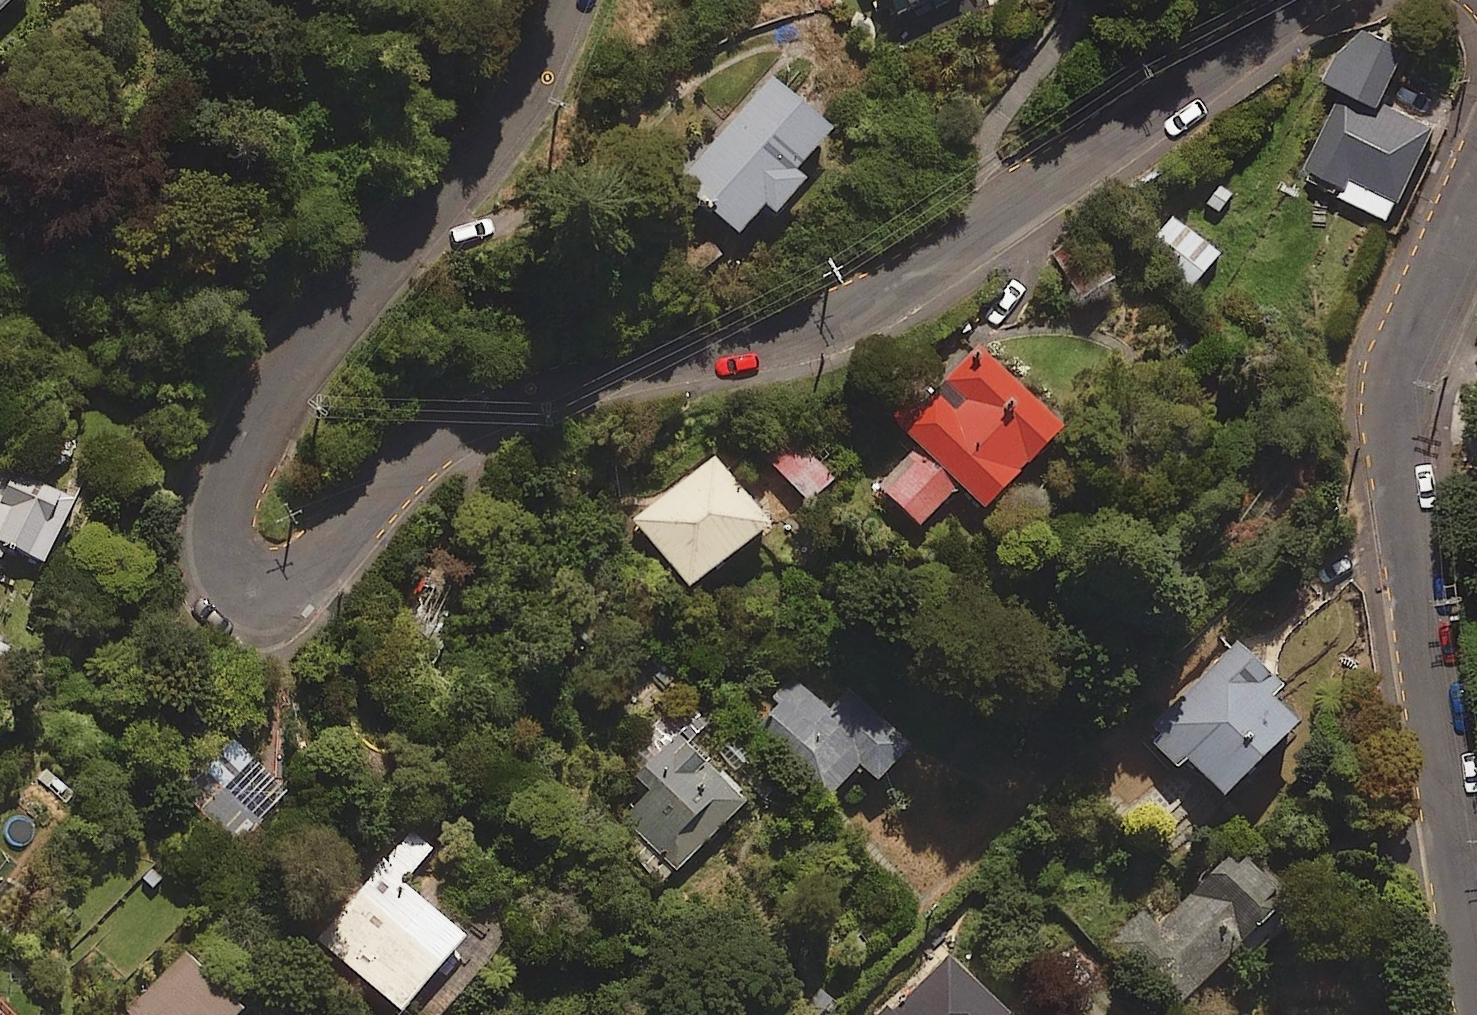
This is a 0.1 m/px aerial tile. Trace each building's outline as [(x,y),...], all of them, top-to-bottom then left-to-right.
[(31,0),(0,0),(0,31),(31,0)] [(895,28),(965,3),(964,0),(885,0),(895,28)] [(1391,104),(1412,59),(1359,33),(1331,92),(1341,97),(1300,183),(1397,229),(1444,130),(1391,104)] [(838,150),(772,92),(677,198),(743,257),(769,228),(780,238),(809,205),(798,195),(838,150)] [(1222,266),(1176,215),(1151,238),(1197,288),(1222,266)] [(1070,445),(979,355),(944,391),(961,407),(874,495),(921,542),(961,502),(988,528),(1070,445)] [(773,542),(714,462),(632,522),(691,602),(773,542)] [(837,493),(812,463),(785,484),(810,515),(837,493)] [(0,476),(0,558),(46,579),(78,512),(0,476)] [(1230,820),(1305,746),(1275,716),(1291,700),(1239,647),(1142,743),(1182,784),(1188,778),(1230,820)] [(827,716),(801,686),(753,728),(827,813),(863,781),(878,798),(913,767),(850,695),(827,716)] [(751,821),(681,748),(638,790),(649,802),(609,840),(668,902),(751,821)] [(254,772),(233,751),(190,792),(211,814),(254,772)] [(407,836),(313,928),(398,1014),(413,1014),(470,959),(405,892),(434,863),(407,836)] [(1172,1004),(1225,949),(1242,965),(1301,903),(1234,839),(1154,922),(1140,908),(1107,942),(1172,1004)] [(878,1014),(1020,1014),(945,944),(878,1014)] [(179,945),(121,1007),(130,1014),(215,1014),(234,996),(179,945)]
